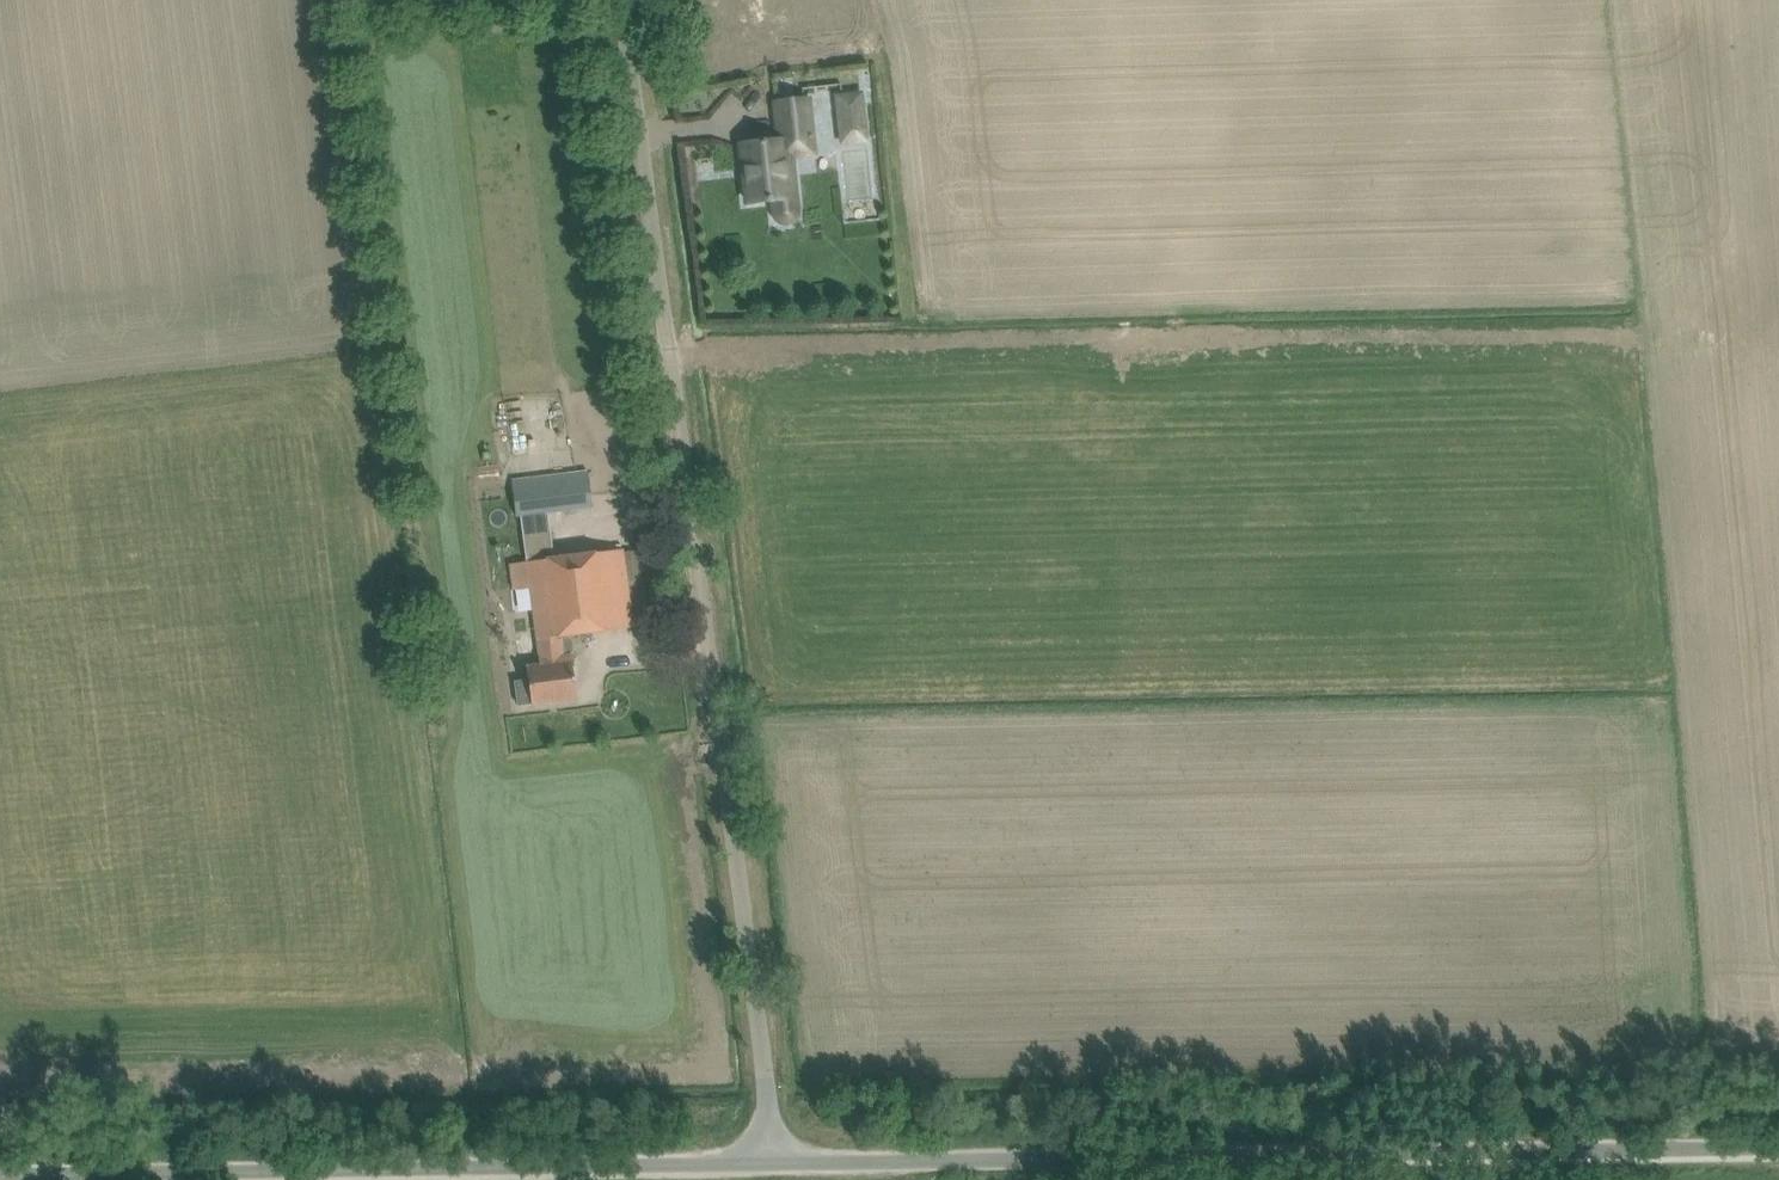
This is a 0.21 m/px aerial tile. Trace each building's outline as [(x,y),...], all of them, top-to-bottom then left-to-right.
[(834,93),(839,146),(868,143),(863,90),(834,93)] [(798,210),(791,142),(813,141),(809,99),(775,103),(779,141),(741,145),(747,202),(772,200),(773,213),(775,219),(780,223),(787,225),(793,222),(797,216),(798,210)] [(588,471),(509,481),(514,516),(521,515),(527,561),(510,564),(514,590),(527,588),(537,665),(526,666),(528,680),(510,682),(514,706),(532,704),(577,698),(571,654),(570,655),(567,636),(633,627),(632,620),(655,618),(646,549),(623,552),(623,549),(554,558),(548,512),(592,507),(588,471)]
